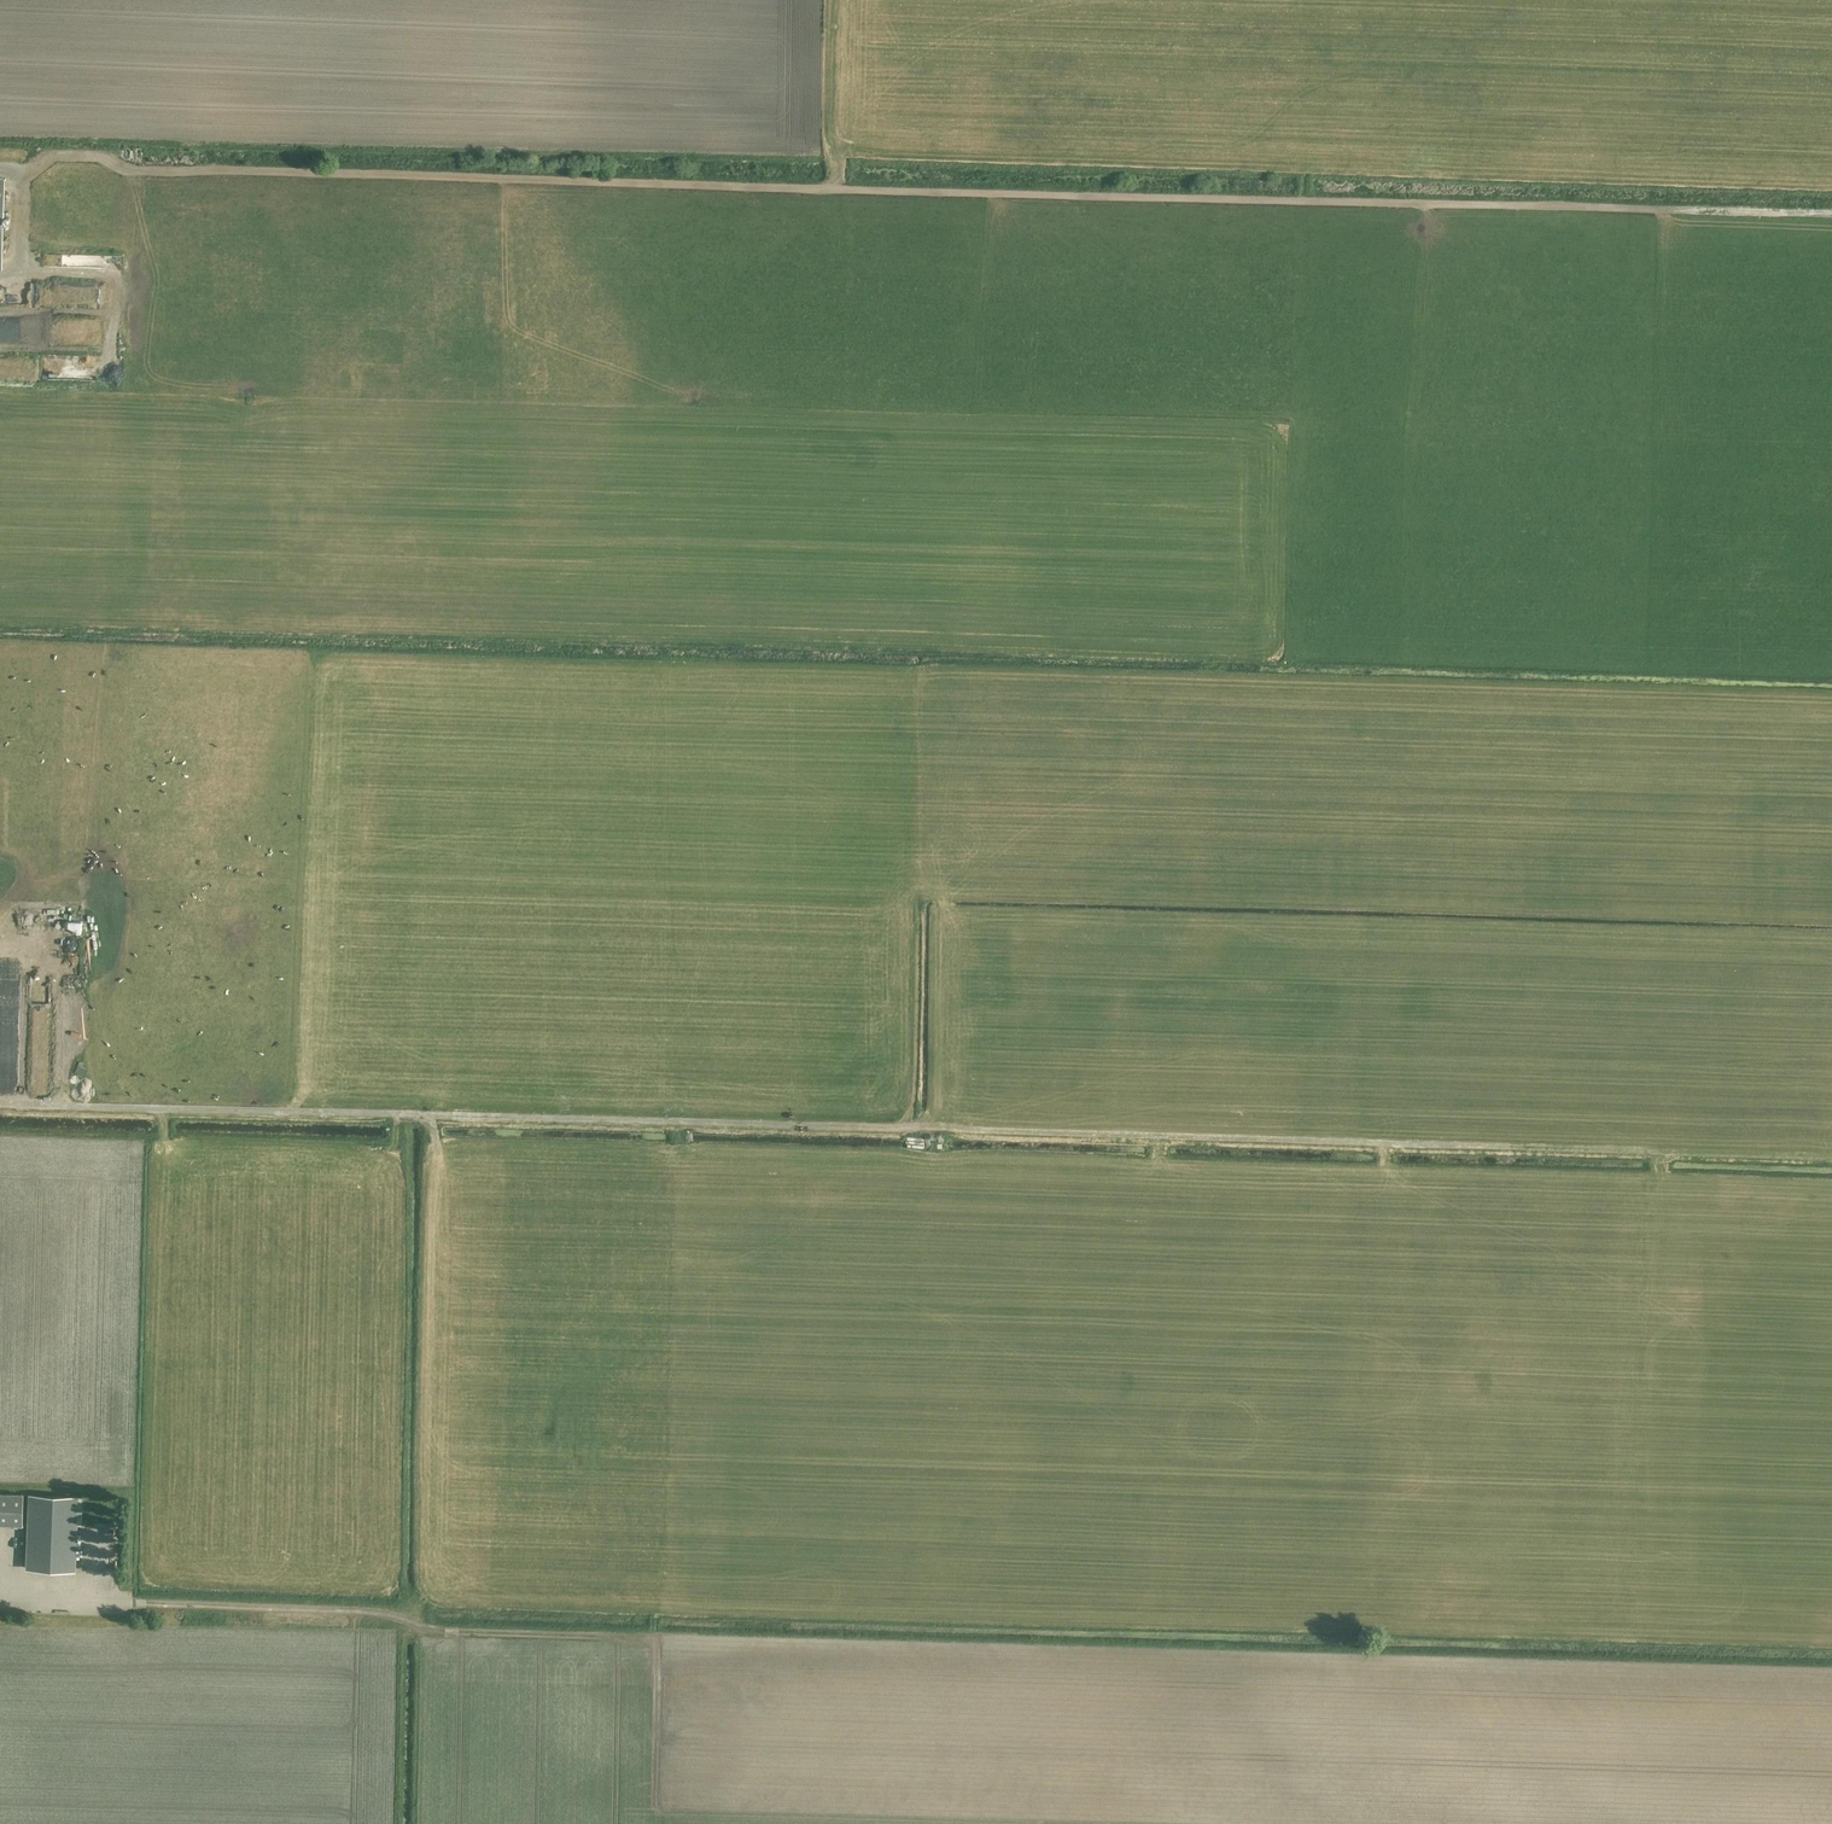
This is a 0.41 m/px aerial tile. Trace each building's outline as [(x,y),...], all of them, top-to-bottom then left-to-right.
[(0,932),(8,917),(0,912),(0,932)] [(74,968),(85,968),(85,949),(75,949),(74,968)] [(73,1015),(66,1015),(66,1030),(74,1030),(73,1015)] [(0,1494),(0,1525),(23,1526),(24,1495),(0,1494)] [(79,1498),(29,1496),(26,1569),(76,1571),(79,1498)]
